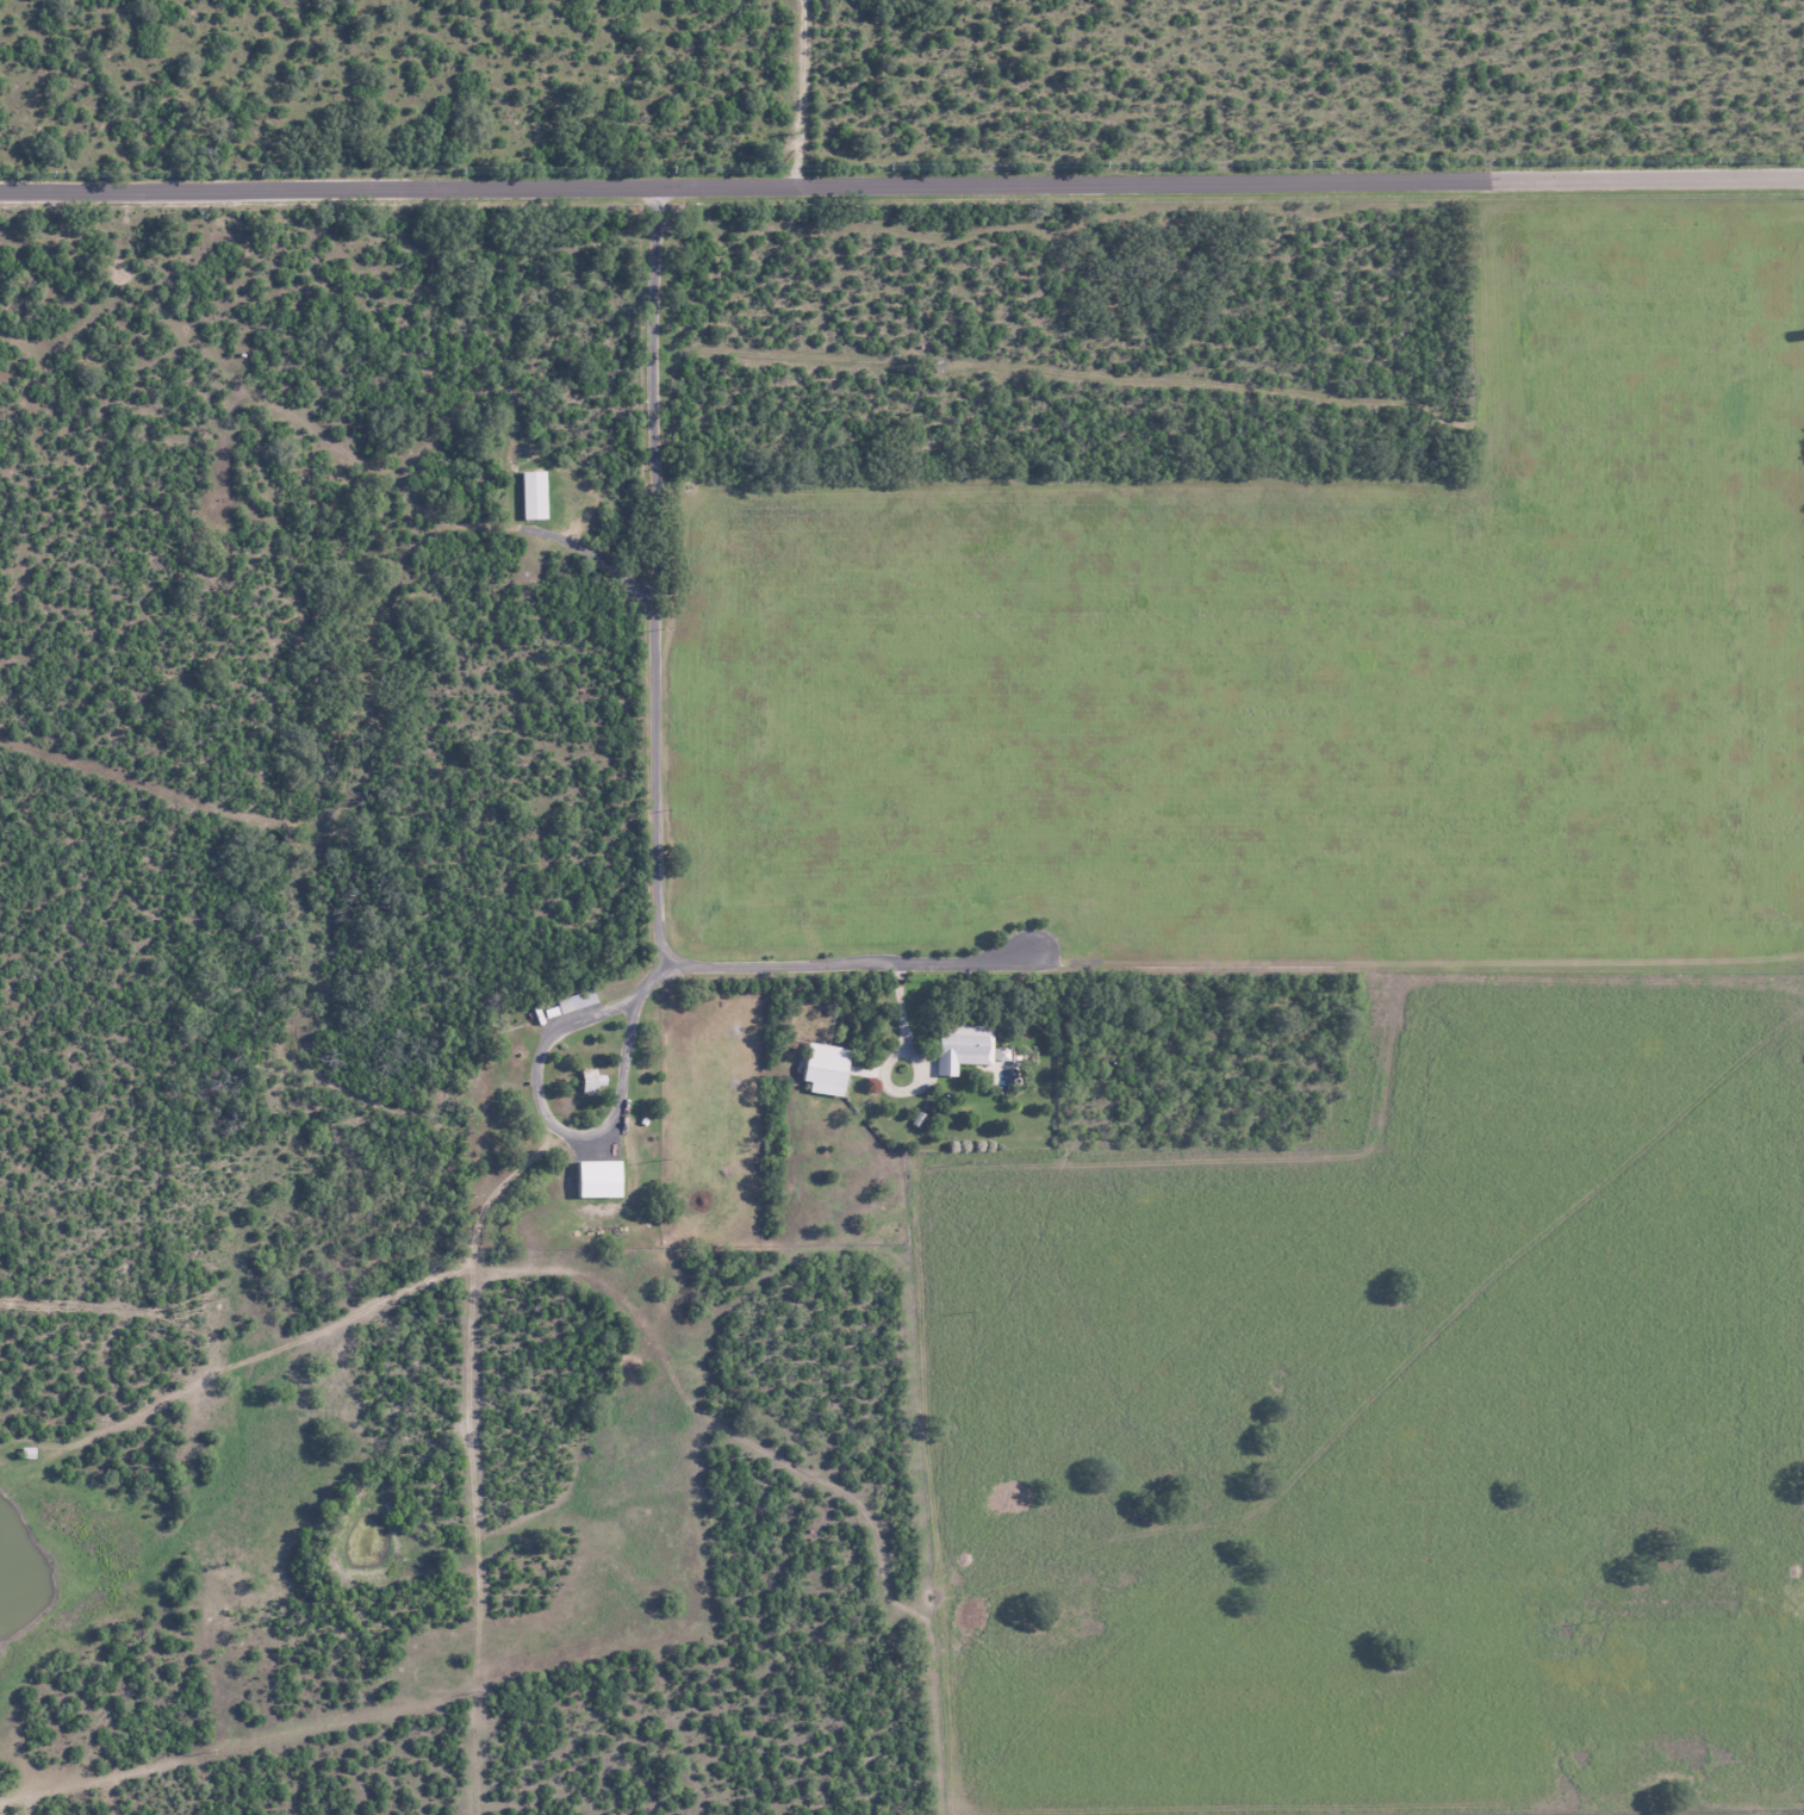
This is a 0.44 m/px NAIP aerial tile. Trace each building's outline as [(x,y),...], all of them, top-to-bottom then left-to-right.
[(936,1075),(957,1075),(958,1063),(993,1063),(993,1025),(937,1024),(936,1075)] [(845,1096),(851,1047),(805,1041),(800,1079),(811,1081),(810,1091),(845,1096)] [(586,1093),(599,1090),(594,1068),(581,1070),(586,1093)]
